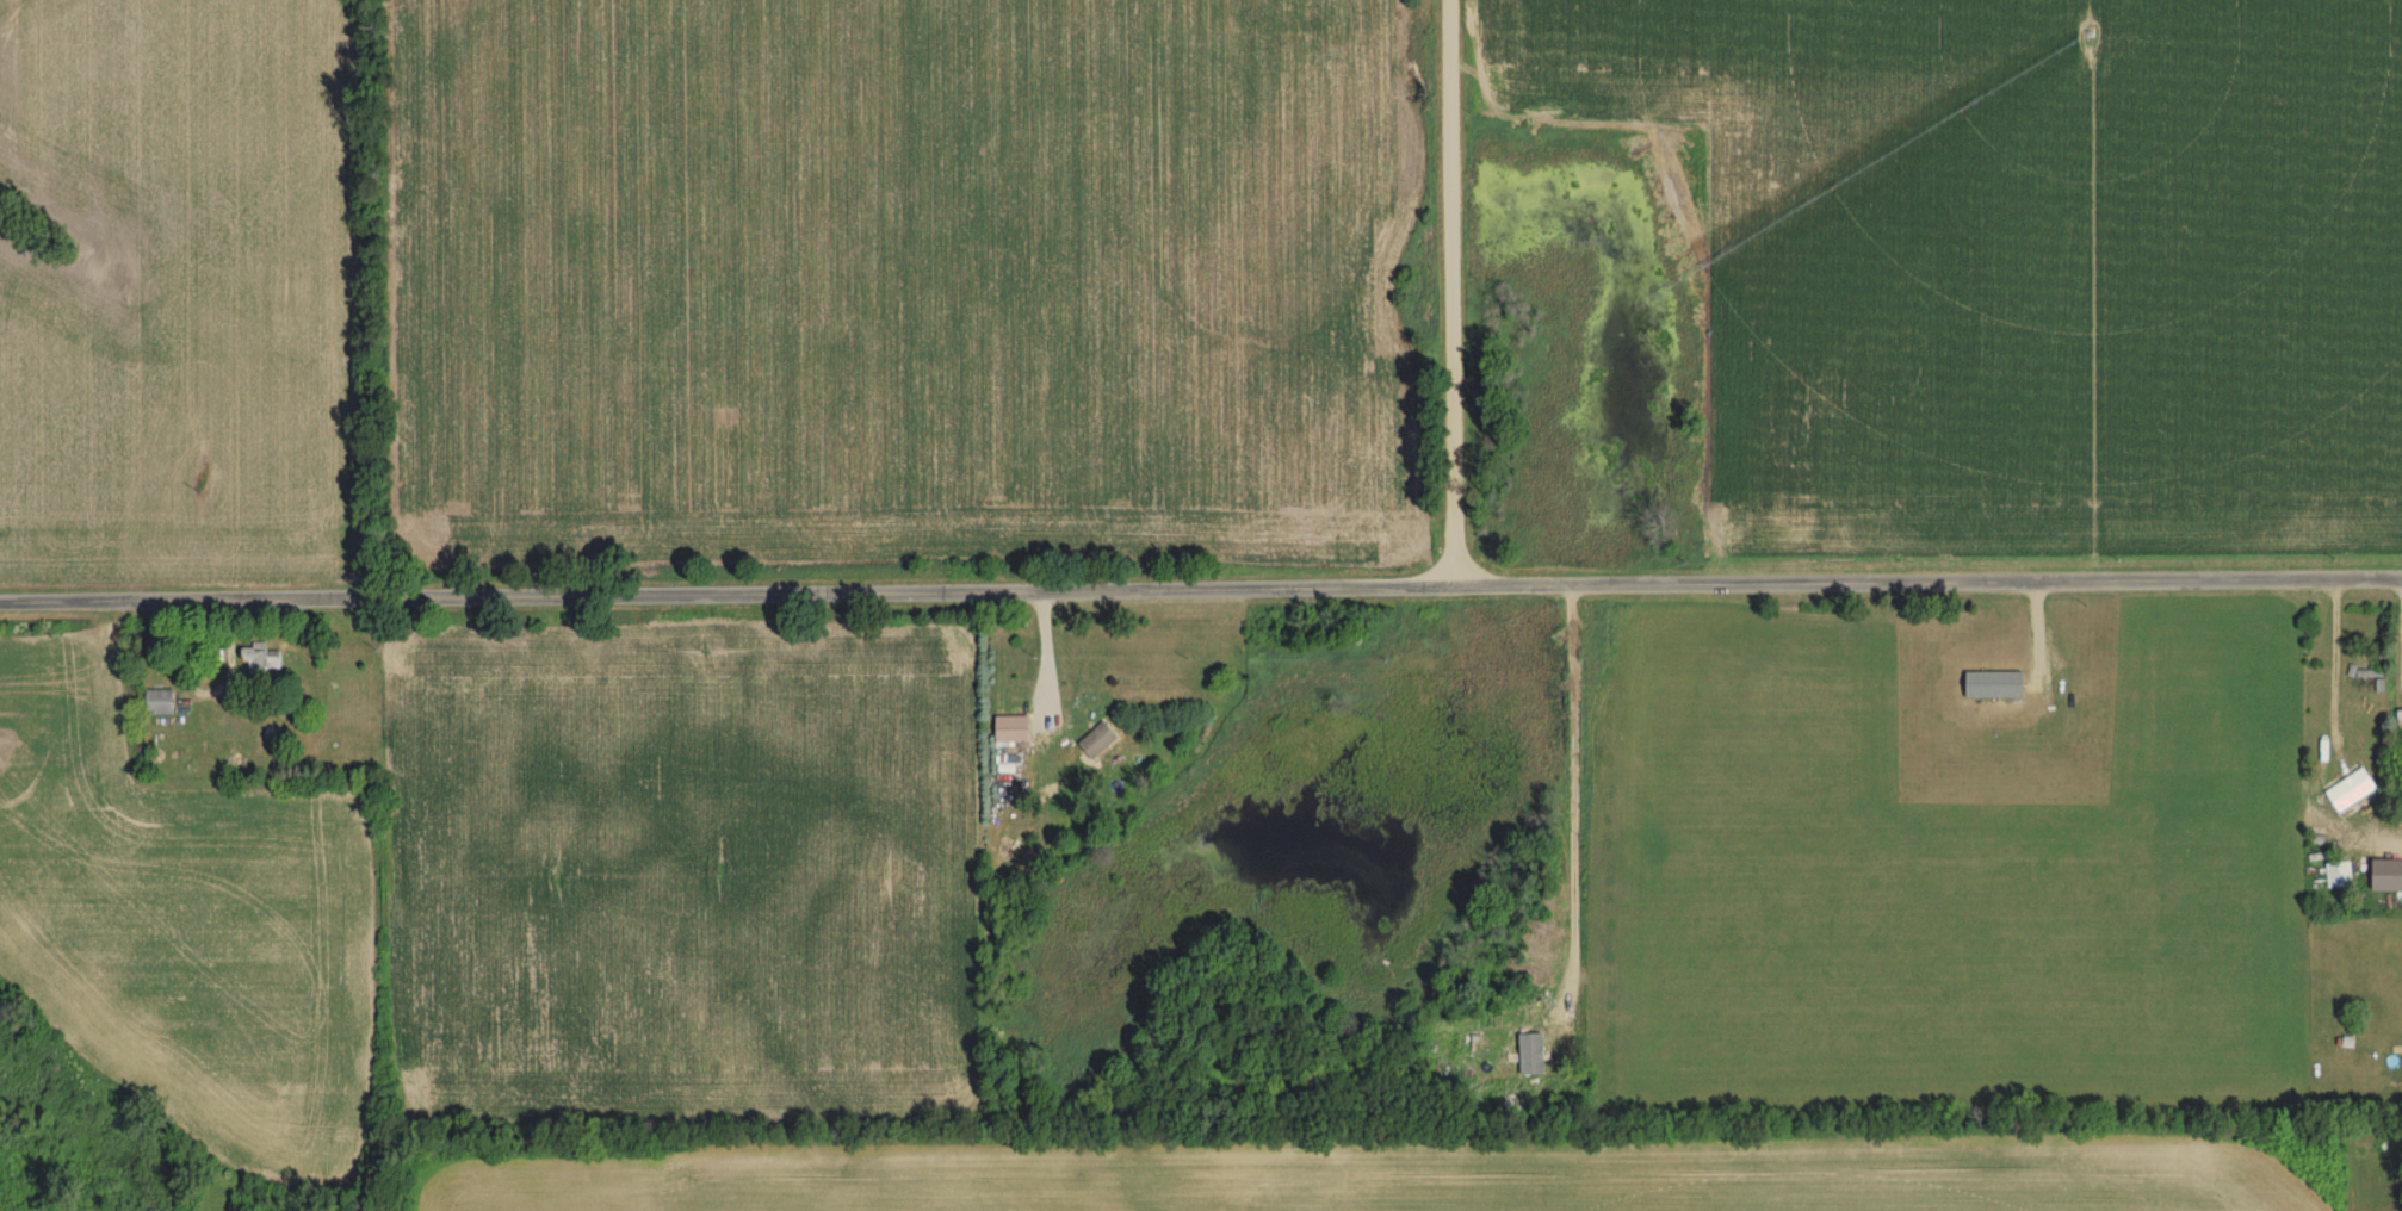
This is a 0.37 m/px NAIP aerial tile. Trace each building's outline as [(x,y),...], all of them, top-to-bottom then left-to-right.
[(291,669),(290,650),(278,651),(278,642),(246,643),(247,671),(291,669)] [(182,712),(182,686),(151,686),(151,712),(182,712)] [(2392,746),(2401,746),(2401,711),(2392,711),(2392,746)] [(989,745),(1024,745),(1024,718),(989,718),(989,745)] [(1072,747),(1087,763),(1112,740),(1097,724),(1072,747)] [(2335,815),(2371,789),(2357,770),(2321,796),(2335,815)] [(1526,1048),(1506,1062),(1517,1080),(1566,1049),(1558,1037),(1531,1055),(1526,1048)]
